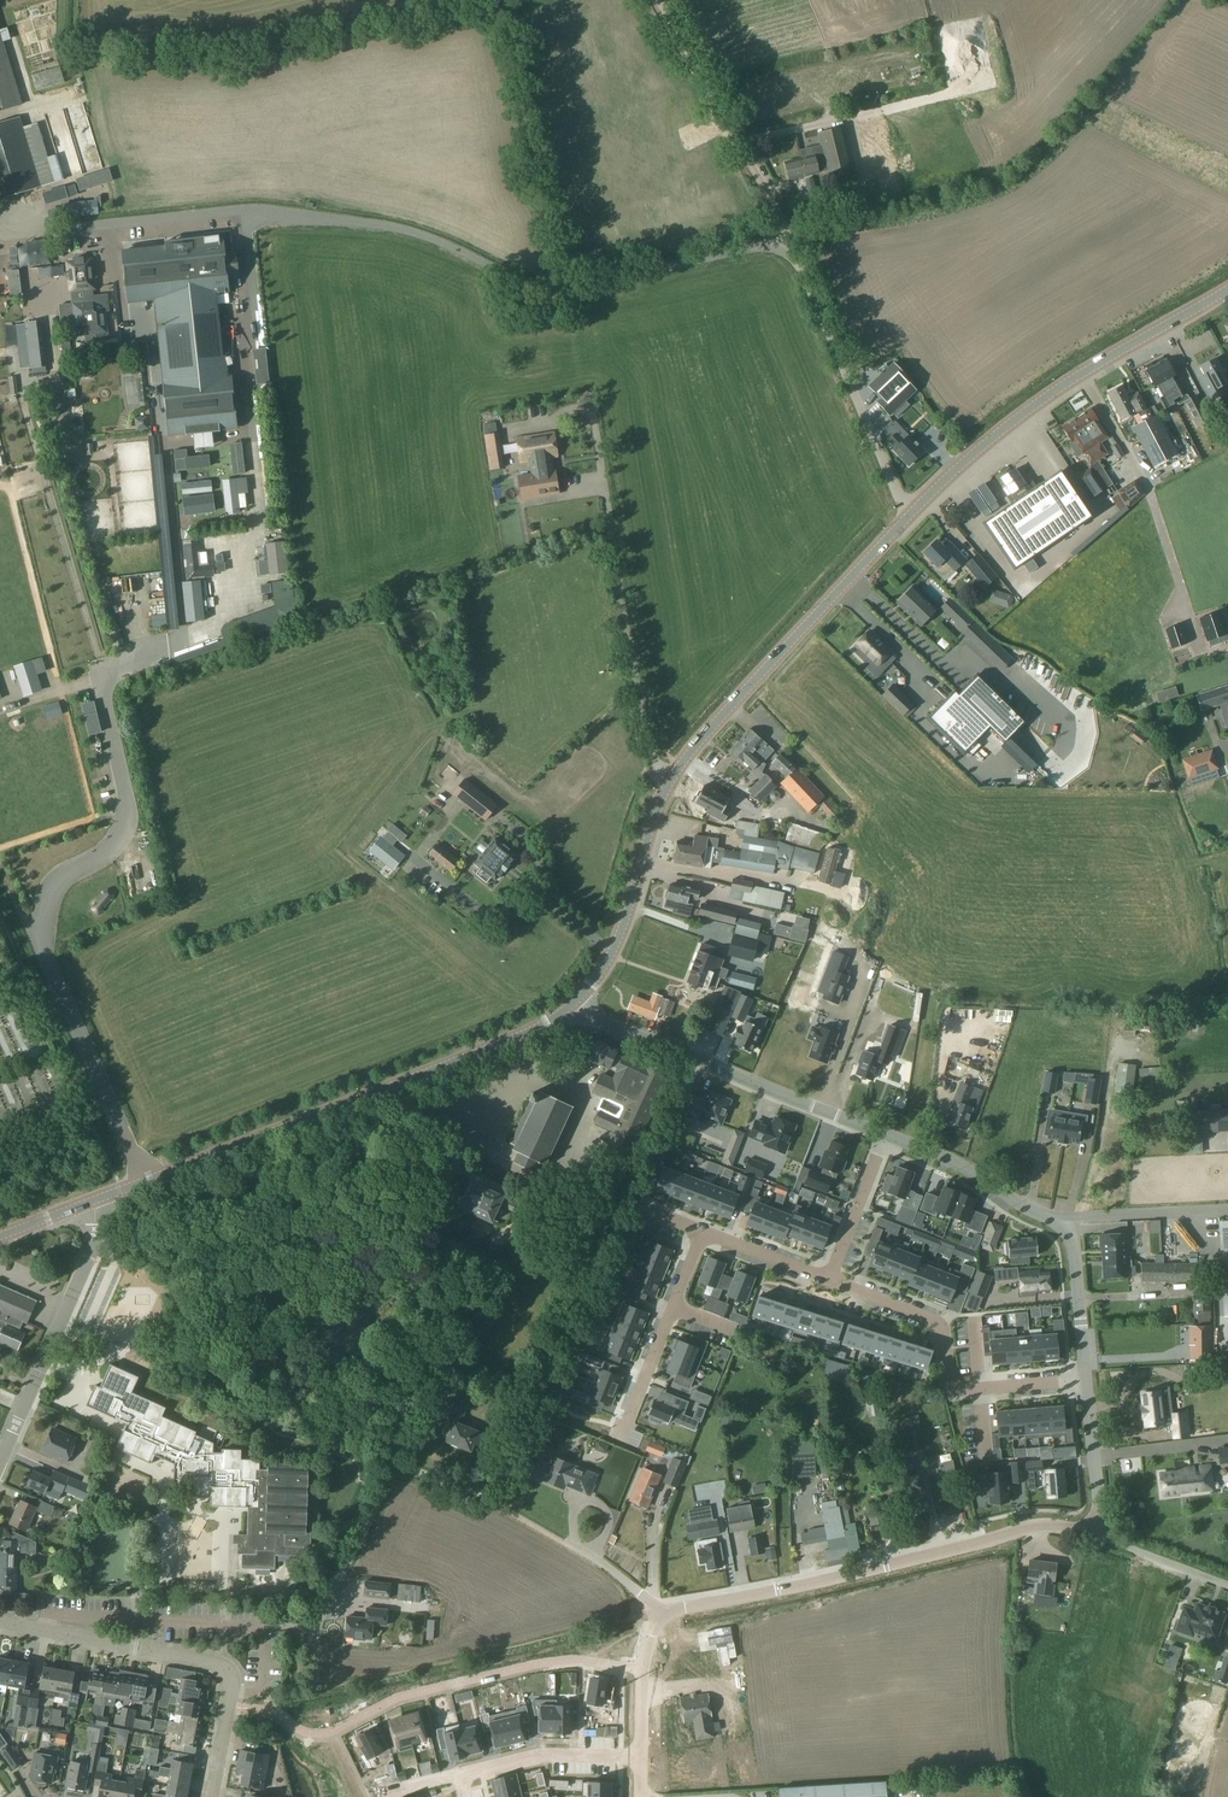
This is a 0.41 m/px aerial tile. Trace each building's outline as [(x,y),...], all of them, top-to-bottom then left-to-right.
[(0,31),(3,38),(12,35),(9,28),(0,31)] [(0,34),(0,111),(22,105),(0,34)] [(896,105),(859,113),(878,190),(912,180),(896,105)] [(42,187),(20,118),(0,124),(0,190),(3,199),(42,187)] [(800,151),(801,158),(785,163),(789,180),(819,173),(819,172),(826,170),(827,176),(854,169),(844,127),(817,134),(820,146),(800,151)] [(175,179),(201,178),(201,170),(175,171),(175,179)] [(804,179),(806,186),(814,184),(813,177),(804,179)] [(92,182),(93,192),(126,191),(126,181),(92,182)] [(52,195),(57,218),(75,214),(72,202),(60,204),(58,194),(52,195)] [(129,200),(98,201),(98,215),(129,214),(129,200)] [(586,201),(575,206),(579,215),(590,210),(586,201)] [(142,205),(132,205),(132,212),(142,213),(142,205)] [(165,247),(123,251),(129,302),(155,299),(164,382),(162,382),(168,435),(238,428),(232,375),(227,375),(225,357),(222,358),(217,307),(216,293),(228,291),(227,277),(232,276),(230,254),(224,255),(223,240),(220,241),(219,236),(203,238),(204,242),(165,247)] [(15,241),(16,278),(28,278),(28,241),(15,241)] [(92,258),(65,261),(69,293),(96,290),(92,258)] [(65,276),(52,276),(54,325),(67,324),(65,276)] [(19,292),(23,319),(32,318),(28,291),(19,292)] [(73,304),(75,325),(86,324),(87,335),(107,333),(105,312),(104,312),(103,310),(109,310),(107,297),(95,298),(95,304),(93,304),(93,302),(73,304)] [(111,299),(112,322),(124,322),(123,299),(111,299)] [(135,309),(125,310),(125,322),(135,321),(135,309)] [(244,341),(255,341),(256,318),(245,318),(244,341)] [(48,365),(43,322),(26,324),(31,367),(48,365)] [(73,357),(89,356),(88,342),(73,342),(73,357)] [(1225,394),(1221,387),(1227,383),(1227,379),(1225,373),(1227,372),(1227,368),(1225,363),(1221,365),(1216,357),(1199,366),(1203,374),(1198,377),(1211,401),(1225,394)] [(1188,395),(1184,394),(1176,379),(1176,378),(1166,360),(1146,371),(1155,388),(1156,388),(1158,391),(1166,387),(1169,393),(1163,396),(1169,407),(1177,403),(1178,404),(1183,402),(1197,429),(1211,422),(1196,395),(1189,399),(1188,395)] [(891,363),(867,387),(878,400),(875,403),(888,416),(914,389),(903,378),(904,376),(891,363)] [(1137,393),(1128,398),(1122,386),(1115,390),(1113,389),(1109,390),(1109,392),(1108,393),(1117,411),(1118,411),(1123,419),(1130,416),(1130,417),(1145,408),(1137,393)] [(901,417),(908,411),(903,405),(896,412),(901,417)] [(1077,418),(1102,457),(1107,454),(1100,443),(1108,437),(1090,409),(1077,418)] [(898,422),(916,438),(927,425),(910,410),(898,422)] [(1156,414),(1132,427),(1153,467),(1178,455),(1156,414)] [(1077,418),(1062,427),(1071,442),(1074,441),(1090,467),(1099,462),(1098,460),(1102,457),(1077,418)] [(895,433),(887,441),(895,449),(894,450),(909,466),(923,452),(917,446),(918,445),(918,444),(917,445),(915,443),(916,442),(915,442),(914,443),(908,436),(902,442),(900,439),(901,439),(895,433)] [(485,436),(488,453),(500,451),(498,434),(485,436)] [(521,462),(531,461),(533,475),(519,477),(522,499),(559,493),(555,471),(552,472),(549,458),(557,456),(553,434),(518,439),(521,462)] [(1090,467),(1075,477),(1089,499),(1113,484),(1099,462),(1090,467)] [(1014,470),(1001,479),(1009,490),(1005,493),(1011,501),(1013,500),(1015,502),(1019,499),(1020,499),(1030,492),(1024,484),(1014,470)] [(1013,504),(984,524),(1014,569),(1091,517),(1060,471),(1030,492),(1020,499),(1019,499),(1015,502),(1013,504)] [(1126,505),(1143,494),(1134,480),(1117,491),(1118,494),(1126,505)] [(1126,505),(1118,494),(1112,498),(1121,511),(1127,507),(1126,505)] [(936,541),(924,552),(937,566),(934,569),(944,580),(965,560),(951,545),(945,550),(936,541)] [(997,577),(978,553),(965,564),(984,588),(997,577)] [(913,587),(897,603),(917,623),(933,607),(913,587)] [(1000,593),(997,602),(1008,606),(1011,597),(1000,593)] [(1220,614),(1219,611),(1199,618),(1207,641),(1217,638),(1219,644),(1227,641),(1227,625),(1224,612),(1220,614)] [(890,648),(905,634),(888,615),(873,630),(890,648)] [(114,651),(124,648),(117,624),(107,627),(114,651)] [(1165,629),(1172,649),(1187,644),(1180,624),(1165,629)] [(1158,628),(1150,631),(1153,641),(1161,639),(1158,628)] [(868,658),(882,671),(894,658),(888,652),(890,651),(868,631),(855,645),(859,648),(855,652),(865,661),(868,658)] [(922,636),(911,646),(915,650),(926,640),(922,636)] [(1138,647),(1146,646),(1145,636),(1137,637),(1138,647)] [(931,638),(913,654),(921,663),(939,647),(931,638)] [(1188,696),(1181,661),(1145,668),(1152,703),(1188,696)] [(902,688),(914,681),(905,665),(893,671),(902,688)] [(977,675),(958,695),(990,726),(1005,741),(1006,741),(1007,740),(1024,722),(977,675)] [(913,704),(893,685),(882,696),(902,715),(913,704)] [(1196,696),(1201,710),(1227,702),(1227,707),(1227,685),(1196,696)] [(990,726),(958,695),(955,691),(929,718),(964,753),(990,726)] [(43,708),(46,721),(63,716),(59,703),(43,708)] [(750,730),(740,741),(764,762),(774,751),(750,730)] [(767,765),(766,764),(740,741),(731,751),(743,762),(744,761),(759,775),(762,771),(767,765)] [(1221,776),(1213,750),(1182,761),(1190,787),(1221,776)] [(780,783),(808,813),(825,797),(797,767),(781,753),(770,764),(786,777),(780,783)] [(748,791),(760,803),(777,786),(766,774),(748,791)] [(497,805),(464,780),(453,794),(486,820),(497,805)] [(702,788),(693,806),(706,813),(704,816),(723,826),(729,814),(724,811),(728,802),(702,788)] [(832,821),(840,813),(826,798),(818,805),(832,821)] [(760,826),(753,824),(737,821),(735,829),(751,832),(758,834),(760,826)] [(381,838),(370,851),(393,869),(403,856),(390,845),(396,837),(401,842),(406,836),(398,830),(392,824),(387,830),(388,831),(382,839),(381,838)] [(789,827),(784,845),(817,854),(822,835),(789,827)] [(712,856),(721,857),(720,865),(759,872),(759,870),(766,871),(772,872),(775,859),(767,857),(767,853),(762,852),(762,851),(741,848),(740,852),(724,850),(724,849),(706,846),(708,837),(695,835),(693,843),(677,841),(675,853),(672,854),(672,859),(674,861),(673,863),(703,868),(710,869),(712,856)] [(515,855),(495,838),(475,864),(480,868),(474,875),(486,884),(491,877),(495,880),(503,870),(504,871),(505,870),(504,869),(507,865),(508,866),(509,865),(508,864),(515,855)] [(444,849),(444,850),(437,844),(429,854),(436,859),(436,860),(451,872),(460,862),(444,849)] [(828,848),(818,882),(840,888),(844,876),(834,873),(840,851),(828,848)] [(752,883),(733,878),(731,889),(743,891),(750,892),(750,890),(752,883)] [(687,889),(670,885),(669,891),(667,891),(665,897),(667,898),(667,900),(665,907),(674,909),(673,912),(688,916),(691,905),(686,904),(688,897),(697,900),(699,890),(688,887),(687,889)] [(743,891),(741,901),(780,910),(783,897),(750,890),(750,892),(743,891)] [(734,923),(737,913),(702,904),(699,914),(734,923)] [(776,924),(773,934),(789,938),(789,939),(805,943),(808,929),(792,925),(792,927),(776,924)] [(752,958),(756,941),(733,935),(729,952),(752,958)] [(699,951),(695,963),(704,966),(705,965),(710,967),(709,970),(713,971),(712,973),(718,976),(718,977),(720,977),(724,979),(728,970),(720,967),(723,960),(713,956),(716,949),(702,944),(699,951)] [(695,963),(687,982),(706,989),(712,974),(718,977),(718,976),(712,973),(713,971),(709,970),(710,967),(705,965),(704,966),(695,963)] [(753,990),(756,978),(732,972),(729,984),(753,990)] [(832,972),(822,998),(837,1003),(847,977),(832,972)] [(742,1022),(752,999),(741,994),(731,1016),(742,1022)] [(668,1016),(674,1002),(666,999),(660,1013),(668,1016)] [(722,1035),(735,1006),(720,999),(706,1028),(722,1035)] [(940,1052),(982,1052),(982,1013),(946,1013),(946,1023),(939,1023),(940,1052)] [(738,1038),(735,1044),(750,1051),(754,1042),(756,1043),(764,1026),(754,1021),(755,1019),(754,1019),(747,1016),(741,1029),(740,1029),(737,1037),(738,1038)] [(1157,1020),(1157,1032),(1169,1032),(1168,1020),(1157,1020)] [(861,1064),(857,1074),(872,1080),(874,1073),(877,1075),(882,1062),(887,1064),(890,1055),(895,1057),(905,1031),(889,1025),(877,1056),(864,1051),(859,1064),(861,1064)] [(1134,1037),(1135,1026),(1123,1026),(1123,1036),(1134,1037)] [(812,1027),(808,1038),(815,1041),(809,1056),(827,1063),(830,1053),(834,1044),(838,1034),(820,1027),(819,1030),(812,1027)] [(598,1041),(590,1060),(609,1068),(610,1065),(618,1068),(616,1072),(619,1073),(615,1081),(602,1074),(593,1092),(604,1097),(599,1109),(600,1110),(595,1122),(614,1131),(608,1143),(632,1154),(669,1075),(645,1063),(644,1064),(624,1055),(623,1058),(615,1054),(617,1050),(598,1041)] [(1129,1116),(1134,1065),(1118,1063),(1114,1114),(1129,1116)] [(1054,1093),(1058,1074),(1046,1072),(1042,1091),(1054,1093)] [(1067,1099),(1076,1099),(1077,1072),(1069,1072),(1067,1099)] [(1096,1104),(1100,1080),(1089,1078),(1084,1102),(1096,1104)] [(975,1110),(982,1091),(960,1082),(952,1102),(956,1103),(949,1121),(964,1127),(972,1109),(975,1110)] [(545,1164),(547,1160),(551,1162),(574,1112),(570,1110),(572,1105),(539,1090),(537,1094),(531,1091),(528,1099),(529,1099),(509,1142),(514,1145),(512,1149),(518,1151),(513,1162),(534,1172),(539,1162),(545,1164)] [(682,1110),(708,1120),(709,1123),(713,1125),(716,1123),(720,1125),(730,1101),(709,1093),(708,1097),(705,1099),(704,1101),(688,1095),(682,1110)] [(1053,1110),(1052,1115),(1048,1114),(1044,1135),(1048,1135),(1048,1138),(1058,1139),(1058,1141),(1067,1143),(1068,1141),(1078,1143),(1078,1141),(1083,1141),(1087,1116),(1053,1110)] [(1199,1129),(1227,1127),(1227,1119),(1227,1110),(1198,1112),(1199,1129)] [(784,1153),(795,1126),(775,1118),(771,1127),(756,1121),(750,1137),(765,1143),(764,1145),(784,1153)] [(826,1151),(819,1166),(838,1173),(839,1171),(842,1172),(846,1162),(843,1161),(849,1147),(833,1141),(829,1152),(826,1151)] [(668,1195),(679,1167),(678,1167),(676,1172),(664,1167),(669,1155),(662,1152),(656,1167),(663,1170),(655,1190),(668,1195)] [(761,1179),(767,1165),(748,1158),(743,1172),(761,1179)] [(905,1169),(897,1166),(893,1176),(887,1174),(880,1190),(903,1199),(901,1205),(908,1208),(915,1192),(908,1189),(915,1173),(912,1172),(913,1170),(906,1167),(905,1169)] [(680,1198),(690,1171),(679,1167),(668,1195),(669,1194),(680,1198)] [(821,1174),(810,1170),(804,1183),(827,1192),(832,1181),(820,1176),(821,1174)] [(692,1203),(702,1176),(690,1171),(680,1198),(692,1203)] [(704,1207),(712,1186),(701,1182),(703,1176),(702,1176),(692,1203),(704,1207)] [(748,1196),(754,1180),(744,1177),(738,1192),(748,1196)] [(471,1200),(472,1200),(467,1210),(491,1222),(499,1205),(511,1211),(515,1202),(503,1196),(479,1185),(475,1194),(474,1194),(471,1200)] [(715,1212),(724,1190),(712,1186),(704,1207),(715,1212)] [(759,1230),(767,1207),(755,1202),(760,1190),(753,1187),(747,1202),(754,1205),(746,1225),(759,1230)] [(951,1216),(961,1191),(951,1187),(950,1190),(944,1187),(940,1198),(927,1193),(921,1209),(934,1214),(936,1210),(951,1216)] [(729,1219),(738,1196),(724,1190),(715,1212),(716,1212),(716,1213),(729,1219)] [(969,1197),(970,1195),(961,1191),(951,1216),(966,1221),(964,1226),(980,1232),(986,1216),(971,1210),(975,1199),(969,1197)] [(591,1193),(583,1207),(594,1212),(601,1198),(591,1193)] [(783,1238),(793,1212),(797,1204),(796,1204),(791,1216),(780,1212),(771,1233),(783,1238)] [(797,1238),(807,1214),(808,1211),(801,1208),(802,1206),(797,1204),(793,1212),(783,1238),(784,1238),(786,1234),(797,1238)] [(771,1233),(780,1212),(767,1207),(759,1230),(760,1229),(771,1233)] [(809,1244),(819,1219),(807,1214),(797,1238),(809,1243),(808,1244),(809,1244)] [(819,1219),(809,1244),(822,1249),(829,1230),(836,1233),(842,1217),(834,1215),(830,1226),(818,1222),(819,1219)] [(1128,1234),(1133,1233),(1134,1241),(1142,1240),(1141,1226),(1143,1225),(1143,1222),(1127,1223),(1128,1234)] [(883,1271),(892,1247),(878,1242),(883,1229),(875,1226),(869,1242),(877,1244),(869,1265),(883,1271)] [(1101,1250),(1102,1255),(1127,1254),(1127,1249),(1128,1249),(1127,1233),(1099,1235),(1100,1250),(1101,1250)] [(639,1256),(639,1257),(644,1259),(666,1268),(673,1251),(666,1248),(669,1241),(653,1235),(651,1242),(649,1241),(642,1257),(639,1256)] [(1036,1237),(1007,1240),(1009,1257),(1011,1257),(1012,1264),(1028,1262),(1028,1256),(1038,1255),(1036,1237)] [(897,1274),(906,1250),(905,1253),(892,1247),(883,1271),(884,1269),(897,1274)] [(909,1284),(920,1255),(906,1250),(897,1274),(910,1279),(908,1284),(909,1284)] [(1131,1257),(1127,1257),(1127,1254),(1102,1255),(1103,1278),(1128,1276),(1128,1266),(1131,1266),(1131,1257)] [(922,1289),(931,1268),(917,1263),(920,1255),(909,1284),(922,1289)] [(849,1264),(856,1269),(862,1261),(855,1256),(849,1264)] [(661,1280),(666,1268),(644,1259),(639,1257),(635,1268),(632,1267),(632,1268),(661,1280)] [(722,1289),(728,1276),(721,1273),(725,1263),(709,1257),(700,1281),(715,1287),(716,1287),(722,1289)] [(109,1273),(102,1290),(113,1294),(111,1299),(127,1306),(128,1304),(150,1313),(161,1284),(147,1278),(150,1270),(122,1260),(116,1275),(109,1273)] [(1166,1282),(1167,1263),(1141,1263),(1141,1282),(1166,1282)] [(1197,1324),(1210,1323),(1209,1295),(1208,1282),(1201,1281),(1201,1268),(1193,1267),(1194,1264),(1167,1263),(1166,1282),(1195,1283),(1197,1324)] [(949,1302),(957,1281),(968,1285),(975,1268),(963,1264),(960,1272),(954,1270),(952,1276),(944,1273),(935,1296),(949,1302)] [(654,1297),(661,1280),(632,1268),(622,1292),(645,1301),(648,1294),(654,1297)] [(935,1296),(944,1273),(931,1268),(922,1289),(935,1294),(934,1296),(935,1296)] [(1050,1291),(1048,1273),(1039,1274),(1038,1270),(1019,1272),(1019,1275),(1017,1275),(1016,1268),(995,1270),(996,1280),(1020,1278),(1021,1296),(1035,1295),(1035,1292),(1050,1291)] [(734,1278),(728,1276),(722,1289),(729,1292),(728,1295),(745,1302),(754,1278),(737,1271),(734,1278)] [(977,1271),(970,1291),(982,1296),(990,1276),(977,1271)] [(4,1325),(6,1326),(7,1324),(20,1329),(23,1321),(26,1323),(35,1302),(0,1286),(0,1335),(4,1325)] [(767,1320),(775,1294),(770,1292),(768,1299),(758,1296),(753,1315),(767,1320)] [(781,1324),(787,1305),(777,1302),(779,1295),(775,1294),(767,1320),(781,1324)] [(713,1313),(718,1300),(708,1296),(703,1309),(713,1313)] [(641,1330),(647,1313),(634,1308),(637,1301),(626,1297),(617,1321),(641,1330)] [(729,1304),(718,1300),(713,1313),(723,1317),(729,1304)] [(795,1328),(803,1302),(798,1301),(796,1308),(787,1305),(781,1324),(795,1328)] [(808,1333),(814,1314),(805,1311),(807,1304),(803,1302),(795,1328),(808,1333)] [(873,1308),(870,1314),(877,1317),(882,1305),(875,1303),(873,1308)] [(1040,1307),(1030,1308),(1031,1318),(1041,1317),(1040,1307)] [(822,1337),(830,1311),(826,1310),(823,1317),(814,1314),(808,1333),(822,1337)] [(745,1327),(748,1317),(732,1311),(729,1320),(738,1323),(738,1324),(737,1325),(740,1326),(745,1327)] [(836,1341),(842,1322),(833,1319),(835,1312),(830,1311),(822,1337),(836,1341)] [(857,1347),(865,1322),(860,1320),(858,1327),(848,1324),(842,1343),(857,1347)] [(1055,1335),(1042,1336),(1045,1360),(1060,1359),(1059,1349),(1057,1350),(1056,1337),(1064,1336),(1062,1320),(1053,1320),(1055,1335)] [(641,1330),(617,1321),(612,1333),(636,1343),(641,1330)] [(871,1352),(876,1333),(867,1330),(869,1323),(865,1322),(857,1347),(871,1352)] [(4,1325),(0,1335),(0,1343),(17,1350),(24,1333),(6,1326),(4,1325)] [(1189,1363),(1213,1363),(1213,1362),(1212,1358),(1212,1325),(1189,1326),(1189,1363)] [(1006,1364),(1004,1339),(990,1340),(989,1327),(982,1327),(983,1344),(990,1343),(992,1365),(1006,1364)] [(884,1356),(892,1330),(888,1329),(886,1336),(876,1333),(871,1352),(884,1356)] [(898,1360),(904,1342),(895,1339),(897,1332),(892,1330),(884,1356),(897,1360),(898,1360)] [(138,1341),(151,1348),(155,1339),(141,1333),(138,1341)] [(629,1359),(636,1343),(612,1333),(605,1350),(607,1351),(605,1357),(620,1363),(622,1357),(629,1359)] [(707,1342),(691,1336),(688,1344),(677,1340),(671,1354),(698,1364),(707,1342)] [(1045,1360),(1042,1336),(1030,1337),(1031,1360),(1039,1359),(1039,1358),(1044,1357),(1044,1360),(1045,1360)] [(1031,1360),(1030,1337),(1017,1338),(1019,1361),(1026,1360),(1026,1359),(1031,1358),(1031,1360)] [(912,1365),(920,1339),(915,1338),(913,1344),(904,1342),(898,1360),(897,1360),(897,1363),(911,1367),(912,1365)] [(1019,1361),(1017,1338),(1004,1339),(1006,1364),(1006,1361),(1011,1360),(1011,1362),(1019,1361)] [(926,1369),(932,1350),(922,1347),(924,1340),(920,1339),(912,1365),(926,1369)] [(607,1361),(588,1353),(584,1364),(599,1369),(594,1381),(617,1391),(623,1377),(604,1370),(607,1361)] [(689,1388),(698,1364),(671,1354),(666,1368),(668,1369),(667,1371),(676,1375),(673,1382),(689,1388)] [(568,1371),(572,1361),(563,1357),(559,1368),(568,1371)] [(92,1392),(86,1405),(127,1424),(116,1448),(151,1464),(156,1455),(174,1464),(173,1485),(193,1486),(192,1495),(211,1496),(211,1505),(249,1507),(249,1502),(255,1502),(255,1488),(259,1488),(260,1470),(260,1460),(241,1459),(242,1450),(222,1449),(222,1453),(213,1453),(213,1449),(212,1443),(196,1435),(197,1433),(162,1417),(167,1408),(149,1400),(133,1392),(140,1377),(120,1368),(110,1364),(103,1379),(103,1380),(100,1387),(95,1385),(92,1392)] [(563,1382),(568,1371),(559,1368),(556,1375),(558,1375),(556,1379),(563,1382)] [(617,1391),(594,1381),(589,1394),(574,1388),(570,1398),(589,1406),(592,1397),(612,1405),(617,1391)] [(1144,1406),(1141,1406),(1143,1418),(1145,1418),(1146,1426),(1172,1423),(1174,1438),(1188,1436),(1185,1412),(1171,1414),(1172,1416),(1163,1417),(1161,1402),(1170,1401),(1168,1387),(1155,1389),(1155,1392),(1142,1393),(1144,1406)] [(684,1414),(689,1402),(675,1396),(672,1404),(660,1399),(659,1402),(656,1401),(653,1400),(647,1414),(651,1416),(650,1419),(661,1424),(662,1420),(669,1423),(670,1419),(680,1423),(684,1414)] [(480,1446),(485,1434),(460,1424),(468,1404),(455,1399),(444,1424),(446,1424),(440,1437),(447,1440),(446,1442),(471,1452),(474,1443),(480,1446)] [(546,1414),(550,1404),(544,1402),(540,1411),(540,1412),(546,1414)] [(1065,1415),(1064,1405),(1049,1406),(1052,1436),(1064,1435),(1065,1443),(1073,1442),(1072,1426),(1064,1427),(1063,1415),(1065,1415)] [(701,1422),(706,1410),(697,1406),(692,1418),(692,1419),(699,1422),(701,1422)] [(1052,1436),(1049,1406),(1048,1407),(1048,1408),(1042,1409),(1042,1410),(1036,1410),(1039,1438),(1052,1436)] [(813,1429),(823,1429),(823,1408),(813,1408),(813,1429)] [(1039,1438),(1036,1410),(1031,1411),(1031,1409),(1023,1410),(1026,1439),(1039,1438)] [(1012,1434),(1010,1410),(996,1411),(998,1433),(991,1433),(993,1449),(1000,1449),(999,1435),(1012,1434)] [(1026,1439),(1023,1410),(1016,1411),(1016,1412),(1011,1413),(1011,1410),(1010,1410),(1012,1434),(1024,1433),(1025,1439),(1026,1439)] [(67,1462),(77,1439),(52,1428),(42,1451),(67,1462)] [(95,1434),(96,1433),(88,1429),(85,1437),(92,1441),(93,1439),(95,1434)] [(913,1455),(910,1439),(894,1443),(893,1435),(888,1436),(890,1447),(894,1446),(897,1459),(913,1455)] [(859,1455),(862,1444),(846,1440),(844,1451),(859,1455)] [(604,1453),(607,1445),(597,1441),(594,1449),(604,1453)] [(659,1455),(660,1445),(642,1442),(641,1452),(659,1455)] [(1053,1458),(1076,1456),(1076,1453),(1075,1446),(1052,1448),(1053,1458)] [(1217,1447),(1219,1458),(1220,1464),(1227,1463),(1227,1446),(1225,1447),(1217,1447)] [(539,1459),(535,1470),(546,1474),(544,1480),(564,1488),(565,1485),(590,1495),(593,1485),(592,1485),(596,1475),(573,1466),(573,1465),(561,1461),(560,1458),(555,1456),(553,1458),(551,1457),(549,1463),(539,1459)] [(675,1487),(685,1463),(671,1458),(662,1482),(675,1487)] [(918,1475),(917,1475),(915,1468),(912,1468),(911,1459),(897,1461),(905,1494),(906,1494),(910,1512),(927,1508),(924,1494),(922,1482),(920,1482),(918,1475)] [(1175,1472),(1160,1474),(1163,1496),(1179,1493),(1179,1492),(1192,1490),(1192,1492),(1198,1491),(1199,1492),(1214,1490),(1210,1463),(1190,1465),(1189,1459),(1174,1461),(1175,1472)] [(953,1460),(943,1462),(944,1467),(936,1469),(938,1480),(956,1476),(953,1460)] [(1042,1460),(1025,1462),(1026,1473),(1043,1472),(1042,1460)] [(1023,1461),(1009,1462),(1011,1482),(1025,1481),(1025,1480),(1026,1480),(1024,1461),(1023,1461)] [(238,1534),(237,1554),(242,1554),(256,1555),(256,1551),(276,1552),(276,1555),(301,1556),(304,1556),(304,1547),(307,1547),(310,1544),(311,1543),(311,1538),(316,1538),(317,1498),(317,1493),(318,1468),(309,1468),(309,1465),(269,1464),(269,1470),(260,1470),(259,1488),(255,1488),(255,1502),(249,1502),(249,1507),(248,1534),(238,1534)] [(695,1476),(694,1466),(686,1467),(687,1476),(695,1476)] [(647,1507),(660,1476),(643,1468),(630,1500),(647,1507)] [(1064,1478),(1064,1469),(1053,1470),(1053,1469),(1052,1469),(1052,1470),(1046,1471),(1047,1487),(1046,1488),(1047,1488),(1048,1497),(1056,1497),(1056,1498),(1057,1498),(1057,1496),(1066,1496),(1064,1479),(1066,1479),(1066,1478),(1064,1478)] [(59,1499),(69,1476),(54,1470),(51,1478),(34,1471),(28,1485),(45,1492),(45,1493),(59,1499)] [(1008,1502),(1006,1473),(999,1473),(991,1474),(988,1474),(988,1475),(989,1483),(980,1483),(981,1494),(980,1495),(980,1496),(990,1495),(990,1503),(1008,1502)] [(64,1491),(87,1501),(92,1489),(70,1479),(64,1491)] [(752,1494),(766,1492),(764,1483),(751,1485),(752,1494)] [(27,1530),(37,1507),(21,1500),(11,1523),(27,1530)] [(51,1517),(55,1507),(41,1501),(37,1511),(51,1517)] [(750,1504),(726,1508),(728,1517),(731,1532),(754,1527),(751,1512),(750,1504)] [(801,1534),(801,1538),(803,1545),(817,1542),(827,1540),(829,1550),(825,1551),(827,1562),(848,1558),(846,1547),(838,1508),(838,1506),(820,1510),(825,1529),(815,1531),(815,1528),(810,1529),(811,1532),(801,1534)] [(839,1508),(838,1508),(846,1547),(848,1558),(861,1555),(855,1523),(849,1524),(846,1507),(839,1508)] [(720,1535),(717,1520),(712,1520),(711,1515),(704,1516),(702,1508),(689,1510),(692,1525),(697,1524),(699,1538),(720,1535)] [(869,1527),(886,1523),(883,1510),(866,1513),(869,1527)] [(1133,1515),(1129,1525),(1143,1530),(1147,1520),(1133,1515)] [(1159,1536),(1173,1542),(1177,1532),(1164,1527),(1159,1536)] [(17,1593),(17,1585),(18,1553),(37,1553),(37,1542),(13,1531),(12,1541),(5,1541),(4,1551),(0,1551),(0,1585),(5,1585),(5,1594),(14,1595),(14,1603),(33,1604),(34,1594),(17,1593)] [(613,1545),(617,1537),(612,1535),(609,1543),(613,1545)] [(751,1555),(764,1553),(761,1536),(748,1538),(751,1555)] [(1162,1550),(1163,1538),(1148,1537),(1147,1549),(1162,1550)] [(708,1569),(721,1567),(716,1538),(696,1542),(700,1562),(706,1561),(708,1569)] [(661,1561),(677,1559),(676,1550),(660,1552),(661,1561)] [(242,1554),(242,1564),(243,1564),(245,1564),(248,1567),(251,1568),(251,1569),(275,1570),(276,1555),(276,1552),(256,1551),(256,1555),(242,1554)] [(1029,1561),(1026,1582),(1035,1584),(1034,1595),(1051,1597),(1056,1564),(1029,1561)] [(169,1592),(178,1592),(178,1585),(178,1581),(169,1581),(169,1584),(169,1592)] [(388,1600),(390,1584),(366,1581),(364,1597),(388,1600)] [(392,1600),(411,1602),(413,1586),(394,1583),(392,1600)] [(200,1613),(200,1601),(179,1601),(179,1613),(200,1613)] [(1184,1607),(1176,1630),(1192,1636),(1194,1631),(1215,1639),(1224,1614),(1214,1610),(1215,1608),(1214,1608),(1214,1609),(1208,1607),(1209,1606),(1208,1605),(1207,1608),(1197,1604),(1195,1611),(1184,1607)] [(385,1626),(387,1610),(367,1608),(366,1619),(347,1617),(345,1637),(346,1636),(354,1637),(353,1639),(364,1641),(365,1639),(371,1640),(373,1625),(385,1626)] [(435,1634),(434,1619),(422,1619),(423,1635),(435,1634)] [(733,1624),(708,1629),(711,1644),(729,1641),(730,1645),(723,1646),(726,1664),(734,1663),(733,1657),(740,1655),(737,1639),(736,1640),(733,1624)] [(1182,1648),(1170,1644),(1167,1655),(1168,1655),(1164,1667),(1174,1670),(1178,1659),(1179,1659),(1182,1648)] [(8,1684),(12,1661),(0,1659),(0,1683),(8,1684)] [(25,1686),(29,1665),(12,1661),(8,1684),(20,1687),(16,1705),(28,1707),(32,1687),(25,1686)] [(174,1681),(176,1668),(167,1666),(164,1679),(174,1681)] [(56,1691),(60,1671),(44,1668),(41,1688),(40,1688),(32,1687),(28,1707),(37,1708),(39,1696),(44,1697),(46,1689),(56,1691)] [(97,1715),(98,1716),(100,1706),(102,1695),(106,1674),(107,1672),(106,1672),(106,1674),(99,1673),(100,1671),(99,1670),(93,1669),(92,1670),(91,1671),(90,1679),(83,1677),(81,1690),(79,1700),(86,1701),(88,1692),(96,1694),(94,1704),(96,1705),(94,1715),(97,1716),(97,1715)] [(117,1698),(117,1695),(120,1677),(121,1670),(120,1673),(113,1672),(112,1673),(107,1672),(106,1674),(102,1695),(100,1706),(98,1716),(97,1724),(108,1726),(109,1718),(101,1716),(103,1706),(104,1706),(106,1696),(117,1698)] [(116,1714),(115,1723),(125,1725),(131,1698),(135,1676),(135,1674),(129,1673),(128,1672),(121,1670),(120,1677),(117,1695),(125,1696),(123,1707),(121,1715),(116,1714)] [(78,1700),(79,1700),(81,1690),(73,1689),(75,1673),(60,1671),(56,1691),(65,1692),(63,1700),(68,1701),(68,1706),(77,1707),(78,1700)] [(131,1698),(125,1725),(132,1727),(135,1709),(133,1708),(135,1698),(145,1700),(144,1704),(154,1706),(158,1685),(148,1684),(149,1677),(148,1677),(147,1675),(142,1674),(140,1675),(135,1674),(135,1676),(131,1698)] [(160,1696),(203,1704),(205,1690),(193,1687),(194,1680),(181,1678),(180,1685),(184,1686),(182,1694),(172,1692),(172,1689),(162,1687),(160,1696)] [(591,1678),(587,1706),(600,1708),(613,1710),(615,1698),(603,1696),(605,1680),(591,1678)] [(686,1708),(681,1709),(683,1720),(685,1720),(688,1739),(707,1735),(703,1716),(706,1716),(704,1702),(701,1702),(699,1689),(683,1692),(686,1708)] [(471,1690),(464,1692),(466,1699),(473,1697),(471,1690)] [(178,1714),(180,1715),(200,1718),(203,1704),(160,1696),(158,1706),(169,1708),(170,1703),(180,1705),(178,1714)] [(554,1732),(570,1733),(570,1715),(579,1715),(579,1699),(569,1699),(569,1703),(556,1703),(555,1703),(555,1732),(554,1732)] [(533,1700),(533,1704),(535,1714),(540,1715),(540,1731),(554,1732),(555,1732),(555,1703),(556,1703),(556,1700),(533,1700)] [(517,1709),(503,1712),(504,1718),(510,1743),(525,1740),(521,1723),(530,1721),(526,1705),(516,1708),(517,1709)] [(38,1715),(39,1709),(37,1708),(28,1707),(27,1714),(38,1715)] [(54,1724),(56,1711),(47,1710),(45,1722),(54,1724)] [(488,1713),(480,1715),(484,1731),(491,1729),(496,1747),(510,1743),(504,1718),(503,1712),(500,1713),(489,1716),(488,1713)] [(411,1715),(404,1717),(411,1743),(412,1743),(425,1739),(418,1714),(411,1716),(411,1715)] [(203,1719),(200,1718),(180,1715),(179,1723),(168,1721),(161,1719),(159,1724),(200,1733),(203,1719)] [(750,1716),(752,1729),(758,1728),(756,1715),(750,1716)] [(776,1726),(787,1724),(785,1715),(774,1717),(776,1726)] [(397,1720),(390,1722),(398,1753),(413,1748),(412,1743),(411,1743),(404,1717),(397,1719),(397,1720)] [(200,1733),(159,1724),(155,1724),(154,1730),(162,1731),(162,1730),(177,1733),(175,1742),(172,1741),(171,1749),(184,1751),(185,1744),(198,1746),(200,1733)] [(459,1724),(444,1727),(451,1759),(466,1755),(466,1754),(466,1755),(460,1729),(459,1724)] [(460,1729),(466,1755),(466,1754),(480,1751),(474,1726),(460,1729)] [(372,1728),(356,1737),(360,1746),(361,1746),(368,1758),(383,1750),(389,1747),(384,1731),(376,1736),(372,1728)] [(131,1730),(130,1739),(139,1740),(140,1731),(131,1730)] [(67,1734),(60,1732),(58,1740),(66,1741),(67,1734)] [(0,1745),(0,1750),(1,1750),(14,1769),(22,1764),(9,1744),(6,1746),(4,1743),(0,1745)] [(86,1771),(97,1773),(99,1762),(98,1762),(102,1745),(93,1743),(89,1764),(88,1764),(86,1771)] [(263,1788),(269,1755),(240,1749),(236,1766),(244,1767),(241,1784),(263,1788)] [(160,1766),(159,1771),(171,1773),(191,1777),(194,1763),(183,1761),(185,1754),(173,1752),(172,1759),(173,1759),(171,1768),(160,1766)] [(55,1773),(58,1757),(34,1753),(32,1764),(34,1764),(31,1779),(50,1783),(52,1772),(55,1773)] [(85,1778),(86,1771),(88,1764),(71,1761),(66,1786),(86,1789),(88,1778),(85,1778)] [(119,1781),(112,1779),(113,1775),(106,1774),(108,1764),(99,1762),(97,1773),(95,1785),(101,1786),(99,1796),(117,1796),(119,1781)] [(438,1764),(431,1765),(432,1772),(439,1771),(438,1764)] [(117,1796),(134,1796),(135,1791),(142,1792),(146,1771),(137,1769),(135,1779),(128,1778),(127,1782),(119,1781),(117,1796)] [(189,1790),(191,1777),(171,1773),(159,1771),(158,1775),(170,1777),(168,1787),(189,1790)] [(405,1771),(398,1773),(399,1780),(406,1779),(405,1771)] [(515,1774),(492,1779),(494,1790),(518,1784),(515,1774)] [(780,1788),(780,1796),(886,1796),(885,1781),(780,1788)] [(582,1782),(582,1796),(585,1796),(585,1795),(611,1796),(611,1782),(582,1782)] [(494,1790),(496,1796),(508,1796),(520,1794),(518,1784),(494,1790)] [(189,1790),(168,1787),(166,1795),(155,1793),(154,1796),(188,1796),(189,1790)]
